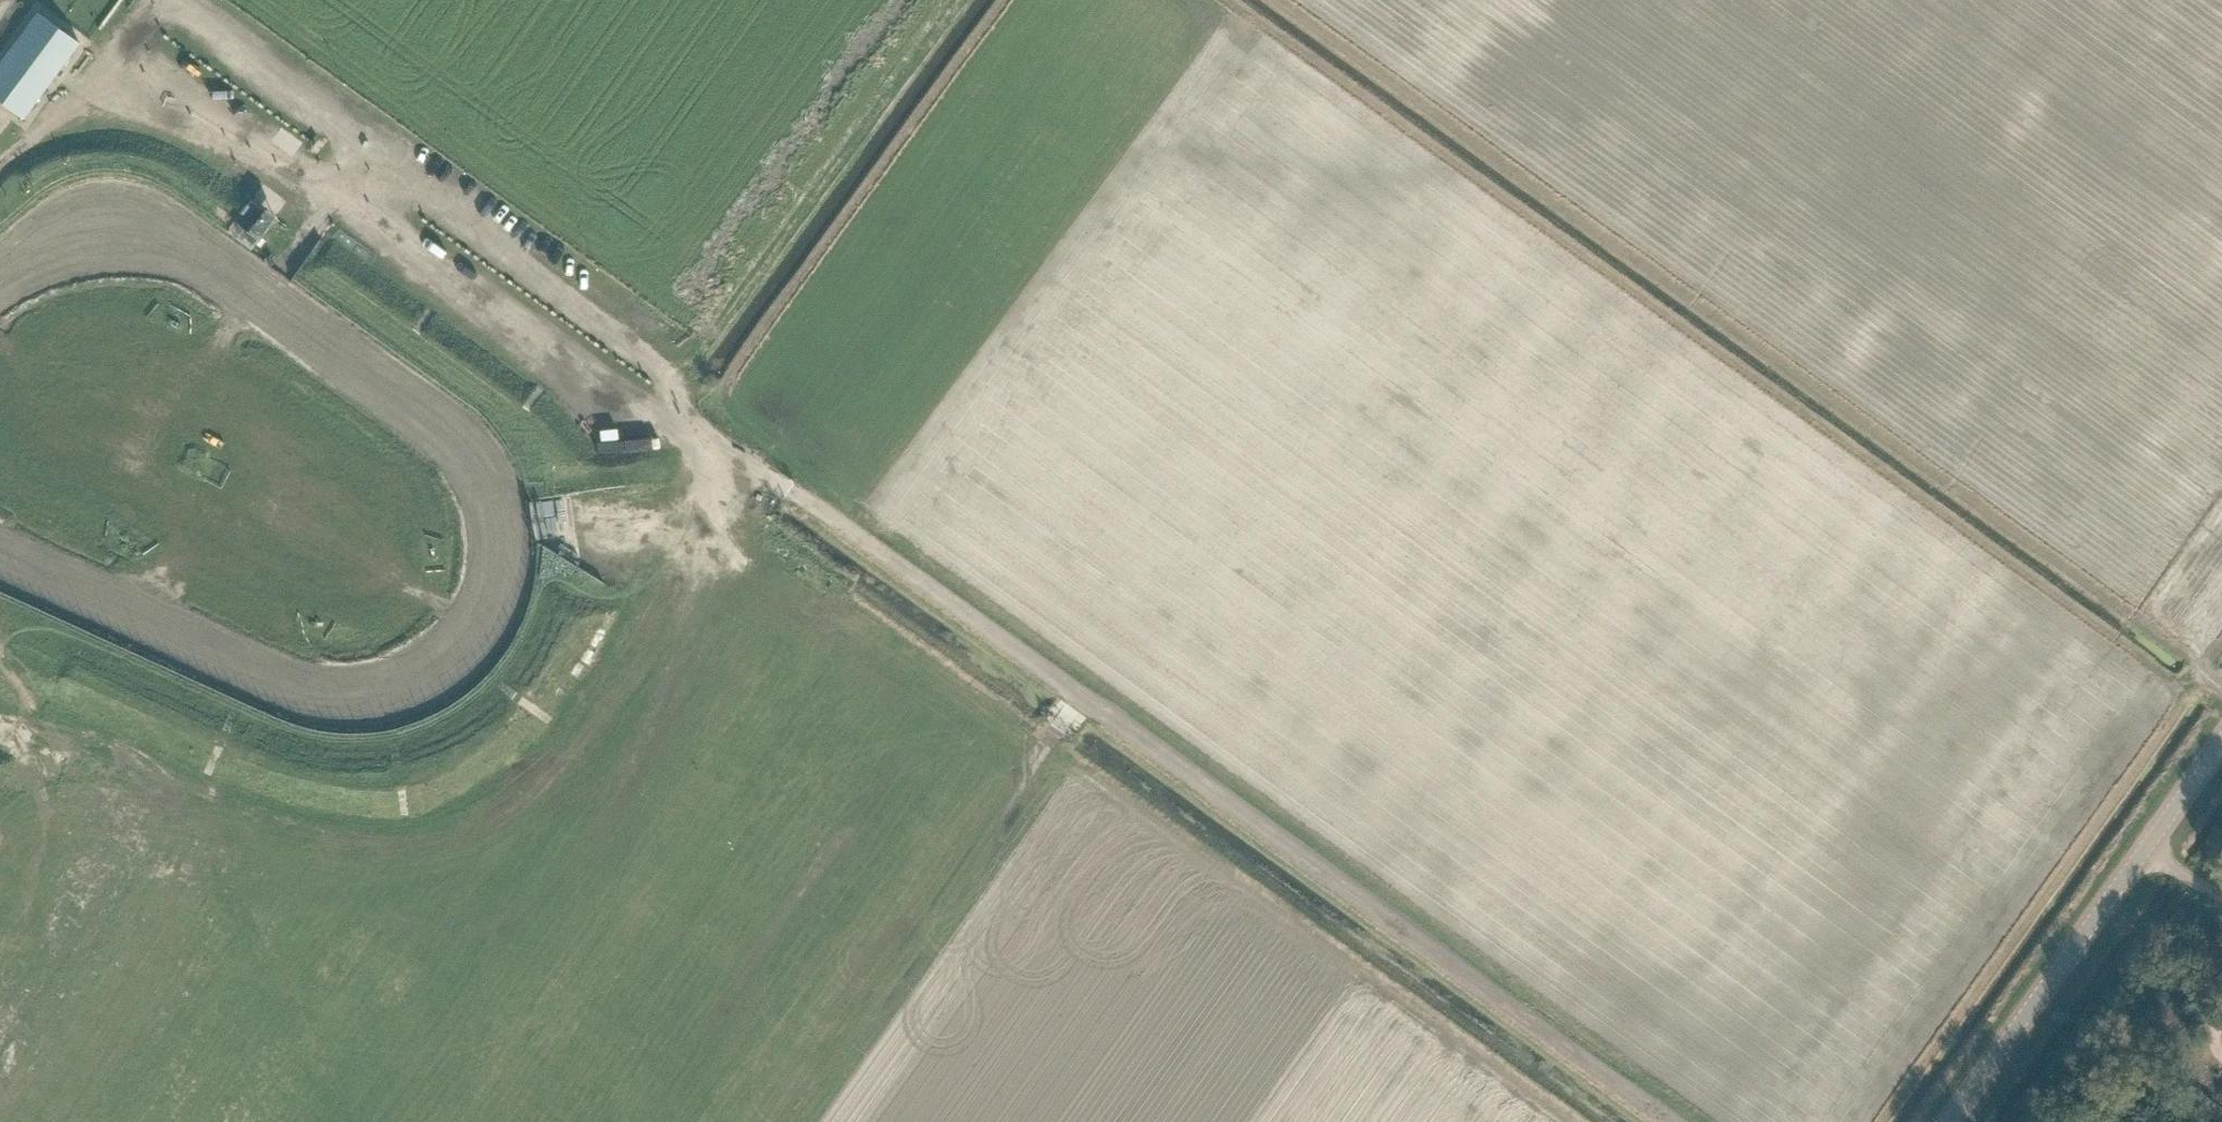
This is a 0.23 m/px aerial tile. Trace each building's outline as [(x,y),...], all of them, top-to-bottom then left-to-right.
[(0,64),(0,99),(25,118),(80,43),(38,12),(0,64)]
